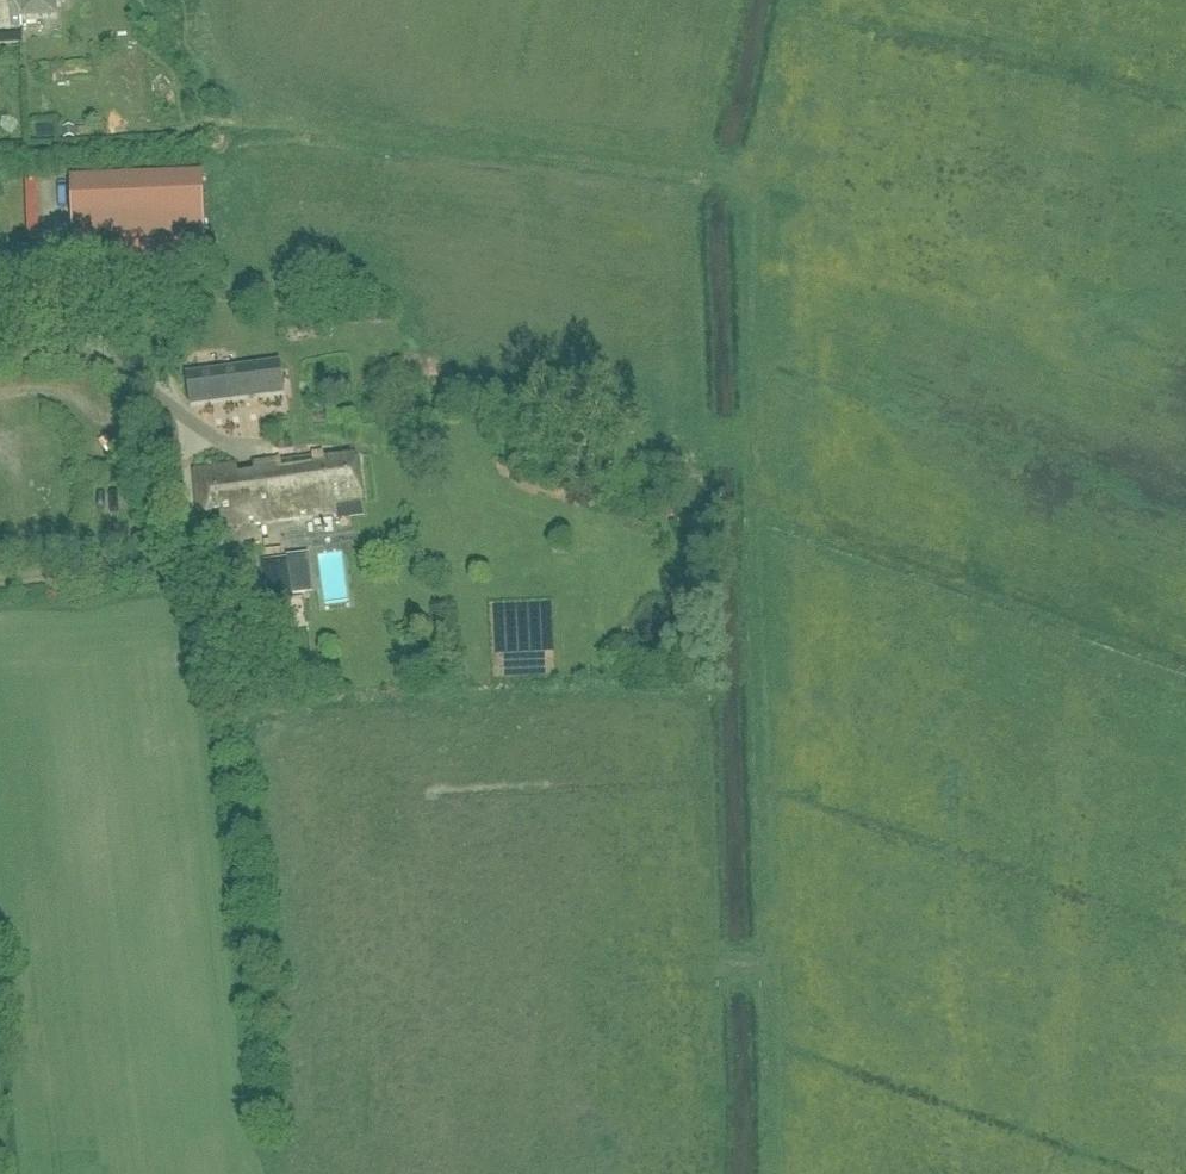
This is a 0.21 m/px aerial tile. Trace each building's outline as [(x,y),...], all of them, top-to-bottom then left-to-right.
[(21,31),(21,23),(56,22),(55,0),(0,0),(0,32),(21,31)] [(76,245),(206,240),(204,175),(71,180),(76,245)] [(279,366),(188,378),(192,407),(283,395),(279,366)] [(322,464),(321,457),(293,461),(294,467),(279,469),(279,463),(252,467),(254,479),(236,482),(235,470),(197,475),(205,533),(335,514),(334,507),(363,503),(357,460),(322,464)] [(292,562),(291,557),(259,561),(262,580),(266,580),(270,611),(295,608),(294,595),(305,594),(302,562),(292,562)] [(407,639),(397,643),(403,658),(413,654),(407,639)]
